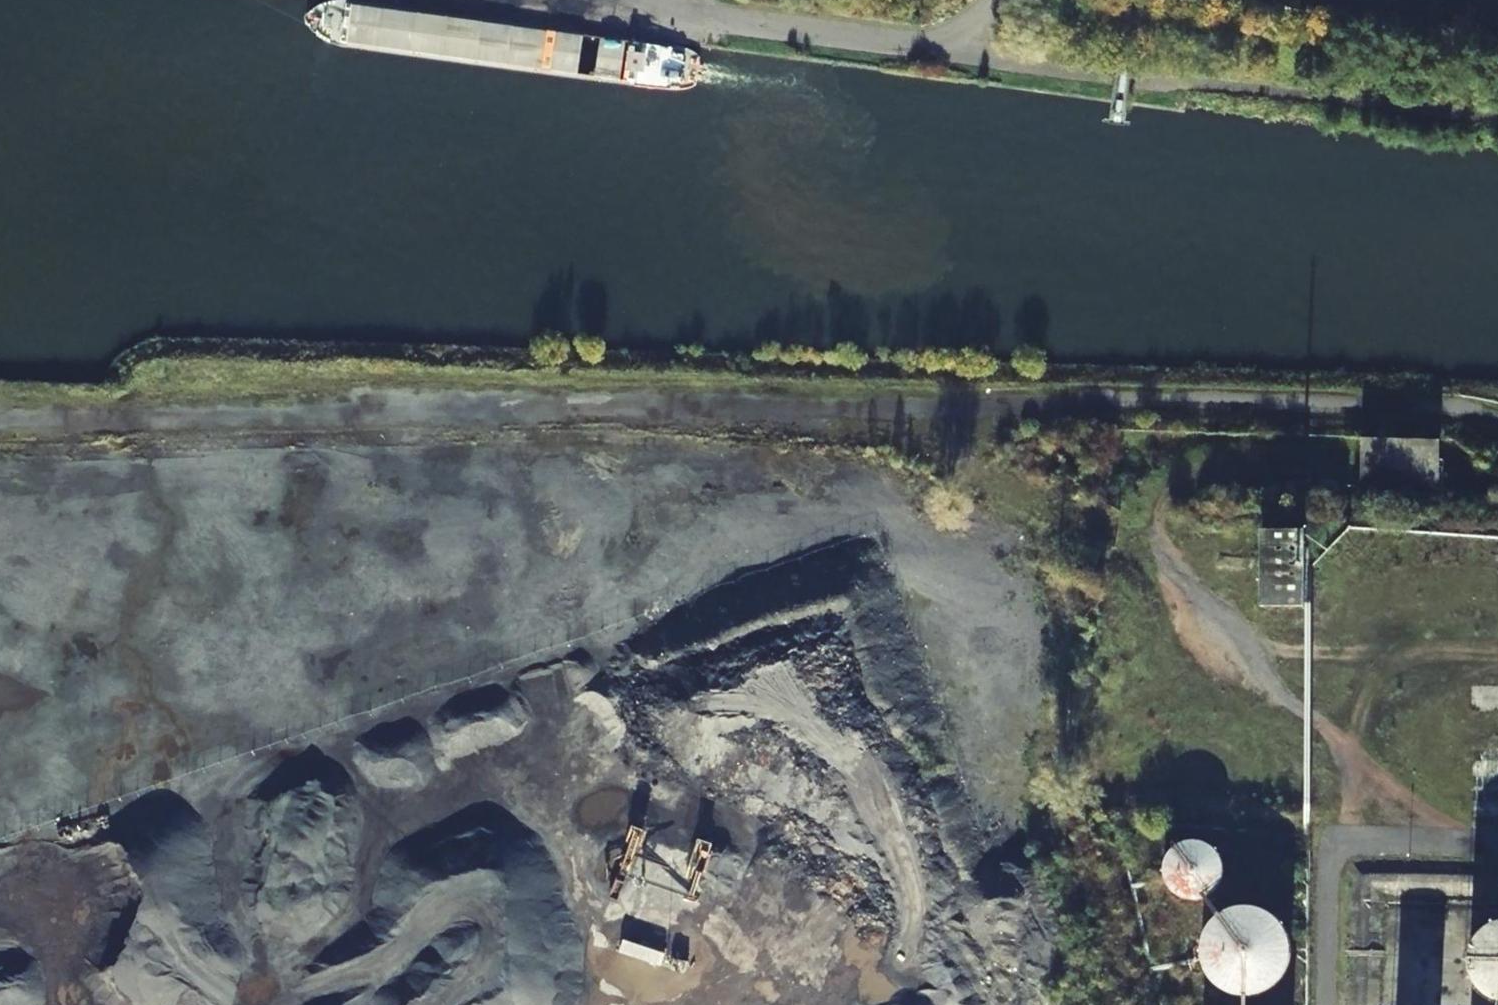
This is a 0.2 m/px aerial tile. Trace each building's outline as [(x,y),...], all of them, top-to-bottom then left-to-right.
[(1360,429),(1358,485),(1438,486),(1440,431),(1360,429)] [(1260,607),(1306,607),(1306,532),(1260,532),(1260,607)] [(1175,894),(1192,903),(1196,903),(1209,901),(1219,893),(1227,876),(1226,864),(1222,856),(1213,847),(1202,842),(1189,843),(1178,848),(1169,857),(1166,871),(1168,884),(1175,894)] [(1225,995),(1239,1001),(1240,1001),(1255,1002),(1276,993),(1291,976),(1295,961),(1292,936),(1284,924),(1265,911),(1249,908),(1234,910),(1221,917),(1206,935),(1202,950),(1203,965),(1208,979),(1225,995)] [(1491,927),(1480,937),(1473,949),(1470,963),(1476,984),(1485,995),(1497,1001),(1497,925),(1491,927)]
